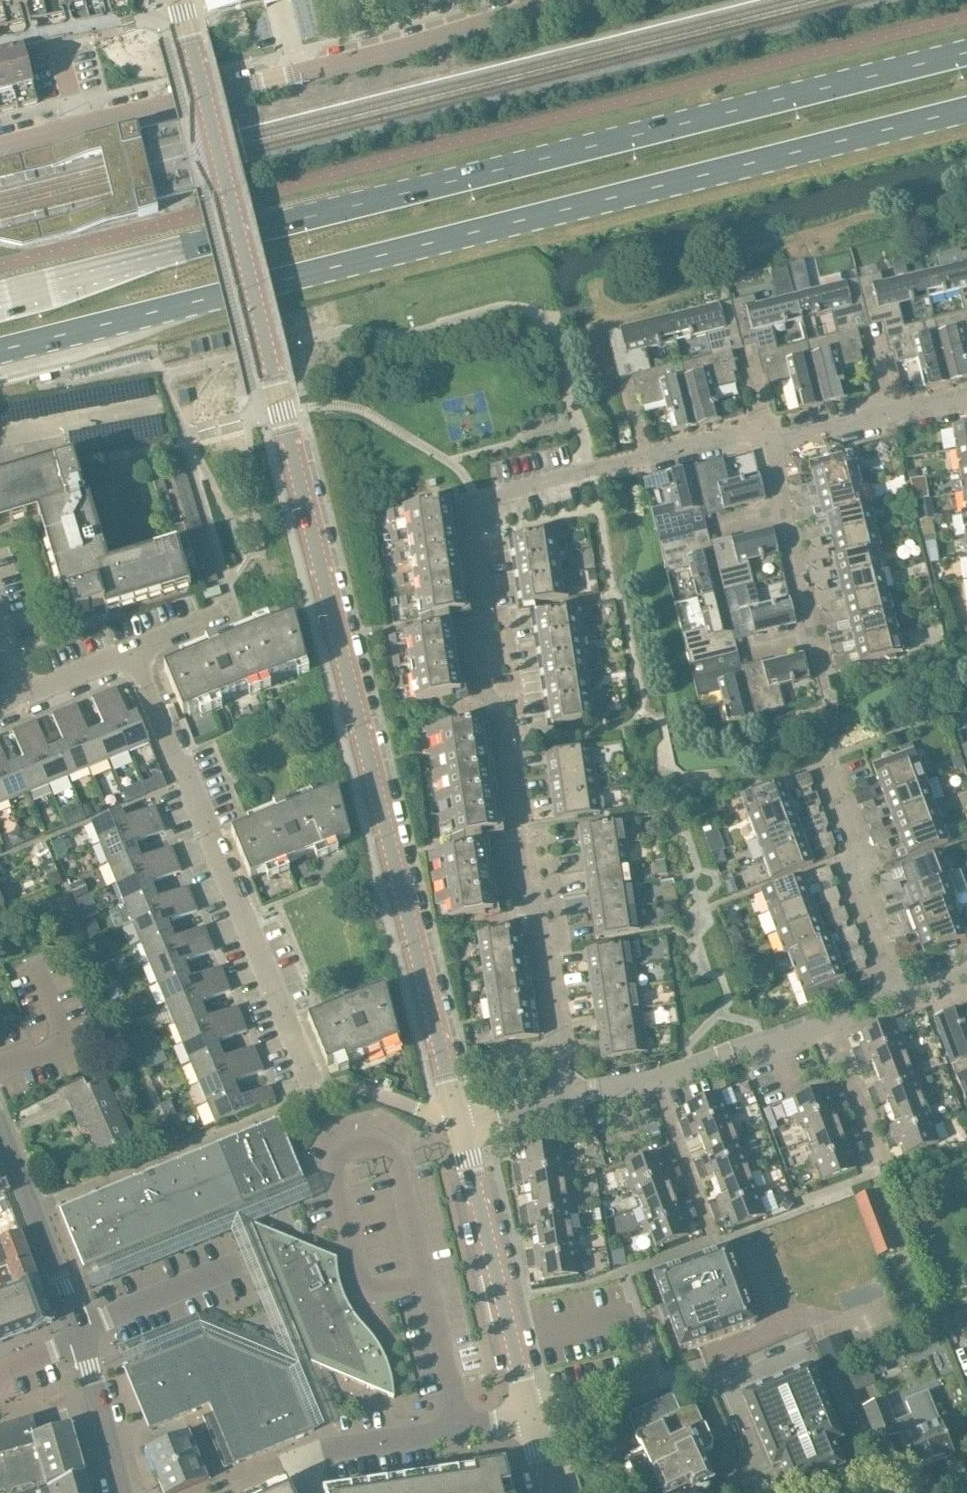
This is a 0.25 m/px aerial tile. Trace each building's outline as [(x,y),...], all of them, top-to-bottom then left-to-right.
[(130,0),(0,0),(0,29),(72,11),(74,20),(78,19),(80,26),(61,31),(64,43),(136,24),(130,0)] [(24,49),(0,55),(0,115),(39,105),(24,49)] [(161,131),(139,137),(137,129),(52,150),(57,167),(122,151),(134,200),(69,216),(73,234),(159,213),(157,205),(178,199),(174,181),(152,186),(145,160),(144,155),(166,149),(161,131)] [(921,275),(927,299),(958,292),(963,314),(966,313),(966,254),(961,256),(959,251),(937,256),(940,270),(921,275)] [(785,267),(768,271),(771,283),(788,279),(785,267)] [(927,299),(921,275),(883,285),(880,275),(857,281),(864,308),(863,308),(866,318),(878,315),(882,330),(887,333),(904,329),(898,307),(927,299)] [(863,308),(864,308),(857,281),(795,297),(800,321),(831,313),(836,336),(852,332),(856,326),(852,311),(863,308)] [(800,321),(795,297),(756,307),(753,297),(730,303),(737,329),(737,330),(739,339),(752,336),(756,352),(761,354),(777,350),(771,328),(800,321)] [(725,333),(737,330),(737,329),(730,303),(668,318),(674,342),(704,335),(709,358),(726,353),(729,349),(725,333)] [(964,326),(960,314),(932,321),(949,384),(966,379),(966,348),(966,347),(966,325),(964,326)] [(674,342),(668,318),(606,334),(613,361),(625,358),(629,374),(635,376),(650,373),(645,350),(674,342)] [(949,384),(932,321),(906,327),(909,339),(893,343),(890,348),(894,365),(918,359),(925,389),(949,384)] [(862,363),(858,346),(853,344),(837,348),(834,335),(806,342),(821,405),(847,399),(839,369),(862,363)] [(821,405),(806,342),(779,349),(783,362),(767,366),(764,370),(768,387),(790,381),(798,411),(821,405)] [(728,365),(711,370),(708,357),(680,364),(696,427),(721,421),(713,391),(735,385),(731,368),(728,365)] [(696,427),(680,364),(653,371),(656,383),(641,387),(638,392),(642,409),(664,403),(671,433),(696,427)] [(952,429),(956,451),(966,450),(966,427),(952,429)] [(956,451),(959,473),(966,472),(966,450),(956,451)] [(860,485),(851,452),(809,462),(817,495),(860,485)] [(709,492),(713,508),(719,511),(764,500),(758,475),(728,483),(723,460),(690,468),(696,496),(697,496),(709,492)] [(85,485),(82,486),(75,461),(57,466),(56,463),(0,480),(0,527),(39,516),(49,549),(100,534),(85,485)] [(697,496),(696,496),(690,468),(666,474),(674,504),(651,510),(659,542),(687,535),(684,523),(700,519),(702,515),(697,496)] [(959,473),(962,494),(966,493),(966,472),(959,473)] [(795,489),(802,487),(800,478),(788,480),(790,486),(795,489)] [(865,506),(865,505),(860,485),(817,495),(823,518),(827,517),(827,516),(865,506)] [(800,510),(807,508),(805,498),(794,501),(795,507),(800,510)] [(464,614),(448,504),(387,514),(389,526),(404,523),(406,534),(391,536),(392,546),(407,544),(409,555),(394,557),(395,567),(410,565),(412,575),(397,577),(399,588),(414,586),(416,597),(401,600),(402,610),(418,607),(420,620),(421,620),(423,633),(391,638),(392,646),(408,644),(409,656),(394,658),(395,668),(411,666),(413,677),(397,679),(398,688),(414,686),(416,701),(460,694),(448,616),(464,614)] [(875,526),(869,504),(865,505),(865,506),(827,516),(827,517),(832,536),(875,526)] [(809,530),(816,528),(814,518),(803,521),(804,527),(809,530)] [(876,549),(880,548),(875,526),(832,536),(837,556),(837,557),(876,548),(876,549)] [(575,582),(573,572),(563,573),(561,562),(571,560),(570,552),(560,553),(559,541),(568,540),(567,530),(513,538),(523,605),(567,598),(565,584),(575,582)] [(754,585),(748,563),(778,555),(772,530),(725,541),(723,546),(727,562),(715,565),(714,565),(721,593),(754,585)] [(191,589),(178,547),(110,567),(100,534),(49,549),(64,598),(69,597),(76,618),(104,609),(106,614),(191,589)] [(715,565),(710,546),(706,544),(690,548),(687,535),(659,542),(667,575),(690,569),(697,599),(721,593),(714,565),(715,565)] [(814,551),(822,549),(819,539),(808,542),(809,548),(814,551)] [(881,569),(876,549),(876,548),(837,557),(837,556),(832,557),(838,580),(881,569)] [(816,573),(823,571),(821,562),(809,564),(811,570),(816,573)] [(886,590),(881,569),(838,580),(843,601),(886,590)] [(594,570),(586,571),(588,580),(595,579),(594,570)] [(821,594),(828,592),(826,582),(815,585),(816,591),(821,594)] [(728,619),(740,617),(744,633),(749,636),(796,624),(789,599),(759,607),(754,585),(721,593),(728,620),(728,619)] [(202,593),(205,601),(221,596),(219,589),(202,593)] [(892,611),(886,590),(843,601),(849,622),(892,611)] [(728,619),(728,620),(721,593),(697,599),(704,628),(682,634),(690,666),(718,659),(715,647),(730,643),(733,638),(728,619)] [(826,615),(834,613),(831,603),(820,606),(821,612),(826,615)] [(605,702),(604,693),(593,695),(591,683),(602,681),(600,670),(589,672),(588,661),(598,660),(597,650),(587,651),(585,640),(595,638),(593,628),(583,629),(582,618),(591,617),(590,606),(535,615),(552,724),(596,717),(594,704),(605,702)] [(897,632),(892,611),(849,622),(854,643),(897,632)] [(307,667),(294,618),(220,649),(216,640),(206,644),(209,653),(164,672),(182,717),(307,667)] [(831,636),(839,634),(837,624),(825,627),(826,633),(831,636)] [(899,640),(897,632),(854,643),(859,664),(902,653),(908,651),(910,648),(908,640),(905,638),(899,640)] [(830,648),(832,654),(837,657),(844,655),(842,645),(830,648)] [(810,679),(803,654),(757,665),(754,670),(757,685),(746,688),(745,689),(752,717),(785,709),(780,687),(810,679)] [(746,688),(741,670),(736,667),(721,671),(718,659),(690,666),(698,699),(721,693),(728,723),(752,717),(745,689),(746,688)] [(149,744),(136,715),(128,719),(116,689),(104,694),(129,753),(149,744)] [(129,753),(104,694),(91,699),(104,729),(96,732),(108,761),(129,753)] [(274,701),(266,704),(271,716),(279,713),(274,701)] [(96,732),(88,735),(76,705),(64,710),(89,769),(108,761),(96,732)] [(262,705),(252,710),(256,719),(266,714),(262,705)] [(89,769),(64,710),(53,715),(66,744),(57,748),(69,777),(89,769)] [(497,830),(480,721),(425,730),(427,739),(436,738),(438,750),(428,751),(430,762),(439,761),(441,771),(431,773),(433,782),(443,781),(444,793),(435,794),(437,804),(446,803),(448,813),(438,815),(440,825),(450,824),(452,838),(453,837),(455,849),(430,853),(431,862),(439,861),(440,872),(433,873),(434,884),(442,883),(444,894),(436,895),(438,906),(445,905),(447,918),(493,911),(481,833),(497,830)] [(57,748),(48,752),(36,722),(25,726),(49,786),(69,777),(57,748)] [(49,786),(25,726),(11,732),(24,762),(17,765),(29,794),(49,786)] [(594,769),(591,747),(546,754),(549,775),(594,769)] [(8,768),(0,748),(0,781),(9,802),(29,794),(17,765),(8,768)] [(926,781),(914,749),(872,764),(884,797),(926,781)] [(597,790),(594,769),(549,775),(552,797),(597,790)] [(0,781),(0,806),(9,802),(0,781)] [(861,793),(868,790),(865,781),(854,785),(856,790),(861,793)] [(933,802),(926,781),(884,797),(892,817),(933,802)] [(790,804),(782,783),(741,798),(749,819),(790,804)] [(805,788),(797,791),(801,800),(812,796),(810,790),(805,788)] [(349,839),(338,790),(287,811),(284,804),(273,808),(276,816),(231,835),(250,880),(349,839)] [(600,813),(597,790),(552,797),(556,819),(600,813)] [(868,813),(876,810),(872,801),(861,805),(863,810),(868,813)] [(941,822),(933,802),(892,817),(899,837),(941,822)] [(91,804),(81,808),(85,819),(95,815),(91,804)] [(798,824),(790,804),(749,819),(756,840),(798,824)] [(812,808),(805,811),(808,820),(819,816),(817,811),(812,808)] [(160,821),(155,809),(125,822),(121,812),(91,824),(100,845),(160,821)] [(138,853),(135,846),(165,833),(160,821),(100,845),(108,865),(138,853)] [(627,844),(624,821),(579,828),(582,850),(627,844)] [(876,833),(883,830),(880,821),(869,825),(871,831),(876,833)] [(948,843),(941,822),(899,837),(907,858),(948,843)] [(658,824),(647,826),(649,837),(660,835),(658,824)] [(805,844),(798,824),(756,840),(764,860),(805,844)] [(820,828),(812,831),(816,840),(827,836),(825,831),(820,828)] [(30,829),(22,832),(26,840),(34,837),(30,829)] [(721,829),(708,834),(711,843),(725,838),(721,829)] [(19,832),(9,836),(13,846),(23,842),(19,832)] [(883,854),(891,851),(887,842),(876,846),(878,851),(883,854)] [(630,865),(627,844),(582,850),(585,872),(630,865)] [(813,865),(805,844),(764,860),(772,881),(813,865)] [(827,848),(820,851),(823,860),(834,856),(832,851),(827,848)] [(176,861),(171,850),(142,862),(138,853),(108,865),(116,885),(176,861)] [(721,852),(712,855),(716,866),(725,862),(721,852)] [(947,877),(950,876),(942,854),(901,869),(908,889),(909,889),(946,875),(947,877)] [(663,860),(654,862),(656,875),(665,873),(663,860)] [(154,892),(151,884),(181,872),(176,861),(116,885),(124,904),(124,905),(154,892)] [(634,887),(630,865),(585,872),(588,893),(634,887)] [(57,873),(47,877),(51,887),(61,883),(57,873)] [(886,885),(893,883),(890,873),(879,878),(881,883),(886,885)] [(954,897),(947,877),(946,875),(909,889),(908,889),(905,890),(912,910),(913,911),(950,897),(950,899),(954,897)] [(811,898),(803,877),(761,893),(769,913),(811,898)] [(733,880),(723,884),(727,896),(737,892),(733,880)] [(83,881),(69,887),(74,899),(88,893),(83,881)] [(825,882),(818,885),(821,894),(832,890),(830,885),(825,882)] [(637,908),(634,887),(588,893),(591,914),(637,908)] [(674,887),(662,889),(663,902),(676,900),(674,887)] [(192,901),(188,889),(158,901),(154,892),(124,905),(124,904),(117,908),(125,928),(132,924),(133,925),(192,901)] [(889,907),(897,904),(893,895),(882,899),(884,905),(889,907)] [(950,899),(950,897),(913,911),(912,910),(909,912),(916,933),(957,917),(950,899)] [(818,918),(811,898),(769,913),(776,934),(818,918)] [(171,932),(168,924),(197,912),(192,901),(133,925),(141,945),(171,932)] [(674,902),(664,904),(665,915),(676,913),(674,902)] [(832,903),(825,905),(828,915),(840,910),(838,905),(832,903)] [(0,909),(0,932),(12,927),(4,907),(0,909)] [(640,930),(637,908),(591,914),(595,937),(640,930)] [(737,912),(724,917),(727,926),(740,921),(737,912)] [(893,929),(901,926),(897,917),(886,921),(888,926),(893,929)] [(965,939),(957,917),(916,933),(924,954),(965,939)] [(825,937),(818,918),(776,934),(784,955),(788,954),(787,953),(826,939),(825,937)] [(840,923),(833,926),(836,935),(847,931),(845,925),(840,923)] [(209,940),(204,929),(174,941),(171,932),(141,945),(149,965),(209,940)] [(527,951),(523,929),(477,936),(481,958),(527,951)] [(738,936),(728,940),(732,949),(741,946),(738,936)] [(836,958),(828,936),(825,937),(826,939),(787,953),(788,954),(795,973),(836,958)] [(901,949),(908,946),(905,937),(894,941),(896,947),(901,949)] [(187,972),(184,964),(214,952),(209,940),(149,965),(157,985),(187,972)] [(851,942),(844,945),(847,954),(858,950),(856,944),(851,942)] [(634,966),(631,943),(586,950),(590,972),(634,966)] [(530,973),(527,951),(481,958),(484,980),(530,973)] [(848,990),(836,958),(795,973),(807,1006),(848,990)] [(112,961),(101,966),(108,982),(119,978),(112,961)] [(859,962),(851,965),(855,974),(866,970),(864,964),(859,962)] [(637,987),(634,966),(590,972),(593,994),(637,987)] [(225,981),(220,968),(191,980),(187,972),(157,985),(166,1005),(225,981)] [(533,994),(530,973),(484,980),(487,1001),(533,994)] [(204,1012),(201,1004),(230,992),(225,981),(166,1005),(174,1025),(204,1012)] [(671,985),(662,986),(663,994),(672,993),(671,985)] [(641,1009),(637,987),(593,994),(596,1015),(641,1009)] [(400,1042),(386,989),(309,1020),(328,1066),(334,1064),(345,1059),(347,1064),(384,1048),(400,1042)] [(536,1016),(533,994),(487,1001),(490,1022),(536,1016)] [(242,1020),(237,1008),(207,1021),(204,1012),(174,1025),(182,1045),(242,1020)] [(958,1008),(934,1017),(956,1078),(966,1073),(966,1032),(958,1008)] [(644,1030),(641,1009),(596,1015),(599,1037),(644,1030)] [(539,1038),(536,1016),(490,1022),(493,1044),(539,1038)] [(905,1038),(904,1034),(898,1036),(892,1019),(861,1031),(865,1044),(851,1049),(854,1057),(905,1038)] [(220,1053),(217,1045),(247,1032),(242,1020),(182,1045),(190,1065),(220,1053)] [(647,1052),(644,1030),(599,1037),(603,1059),(647,1052)] [(907,1061),(902,1046),(907,1044),(905,1038),(854,1057),(857,1065),(871,1060),(876,1072),(907,1061)] [(402,1049),(400,1042),(384,1048),(386,1055),(402,1049)] [(259,1061),(253,1048),(224,1060),(220,1053),(190,1065),(198,1085),(259,1061)] [(152,1057),(141,1062),(145,1071),(156,1067),(152,1057)] [(350,1070),(347,1064),(345,1059),(334,1064),(339,1075),(350,1070)] [(263,1072),(259,1061),(198,1085),(206,1104),(237,1092),(234,1084),(263,1072)] [(869,1098),(920,1079),(918,1074),(913,1076),(907,1061),(876,1072),(881,1085),(866,1090),(869,1098)] [(956,1078),(965,1101),(966,1100),(966,1073),(956,1078)] [(922,1102),(916,1086),(922,1084),(920,1079),(869,1098),(872,1106),(886,1101),(891,1113),(922,1102)] [(129,1141),(116,1111),(112,1113),(99,1085),(69,1098),(83,1128),(88,1125),(101,1154),(129,1141)] [(846,1104),(843,1096),(830,1101),(825,1087),(792,1099),(798,1115),(793,1117),(795,1123),(846,1104)] [(275,1101),(274,1099),(270,1088),(240,1100),(237,1092),(206,1104),(207,1107),(216,1125),(275,1101)] [(731,1111),(730,1106),(724,1108),(718,1092),(686,1104),(691,1117),(678,1122),(681,1130),(731,1111)] [(935,1120),(933,1115),(928,1117),(922,1102),(891,1113),(895,1126),(882,1131),(884,1139),(935,1120)] [(840,1129),(836,1116),(849,1111),(846,1104),(795,1123),(797,1127),(802,1125),(808,1141),(840,1129)] [(734,1133),(728,1118),(733,1116),(731,1111),(681,1130),(684,1138),(697,1133),(702,1145),(734,1133)] [(304,1180),(279,1119),(259,1128),(284,1188),(304,1180)] [(937,1125),(935,1120),(884,1139),(887,1147),(901,1141),(906,1154),(937,1142),(931,1127),(937,1125)] [(284,1188),(259,1128),(239,1136),(264,1196),(284,1188)] [(861,1144),(858,1136),(845,1141),(840,1129),(808,1141),(813,1155),(808,1157),(810,1163),(861,1144)] [(746,1152),(745,1147),(740,1149),(734,1133),(702,1145),(707,1158),(693,1163),(696,1171),(746,1152)] [(264,1196),(239,1136),(219,1144),(244,1205),(244,1204),(264,1196)] [(244,1205),(219,1144),(199,1152),(224,1213),(244,1205)] [(864,1152),(861,1144),(810,1163),(812,1168),(817,1166),(823,1182),(855,1170),(850,1157),(864,1152)] [(568,1167),(567,1162),(562,1162),(559,1146),(525,1152),(527,1167),(522,1168),(522,1166),(513,1168),(514,1176),(568,1167)] [(224,1213),(199,1152),(179,1160),(204,1221),(224,1213)] [(749,1174),(744,1159),(748,1157),(746,1152),(696,1171),(699,1178),(712,1173),(717,1186),(749,1174)] [(678,1169),(676,1161),(663,1166),(658,1153),(625,1165),(631,1181),(626,1183),(628,1187),(678,1169)] [(204,1221),(179,1160),(159,1168),(184,1229),(204,1221)] [(566,1189),(564,1173),(568,1173),(568,1167),(514,1176),(515,1184),(525,1183),(524,1181),(529,1180),(531,1195),(566,1189)] [(184,1229),(159,1168),(139,1177),(164,1237),(184,1229)] [(673,1193),(668,1181),(681,1176),(678,1169),(628,1187),(630,1192),(635,1190),(640,1205),(673,1193)] [(761,1192),(759,1187),(755,1188),(749,1174),(717,1186),(722,1198),(708,1203),(711,1211),(761,1192)] [(164,1237),(139,1177),(119,1185),(144,1245),(164,1237)] [(5,1195),(0,1182),(0,1239),(18,1232),(4,1195),(5,1195)] [(144,1245),(119,1185),(99,1193),(124,1254),(144,1245)] [(574,1210),(573,1205),(569,1206),(566,1189),(531,1195),(534,1210),(529,1211),(529,1209),(519,1210),(521,1218),(574,1210)] [(763,1197),(761,1192),(711,1211),(714,1219),(727,1214),(732,1227),(764,1215),(758,1199),(763,1197)] [(124,1254),(99,1193),(80,1201),(104,1262),(124,1254)] [(693,1209),(690,1201),(677,1206),(673,1193),(640,1205),(646,1221),(641,1223),(642,1228),(693,1209)] [(895,1251),(873,1194),(857,1200),(878,1257),(895,1251)] [(104,1262),(80,1201),(59,1210),(84,1270),(104,1262)] [(696,1217),(693,1209),(642,1228),(644,1233),(650,1230),(656,1246),(688,1234),(684,1222),(696,1217)] [(570,1216),(575,1215),(574,1210),(521,1218),(522,1227),(531,1225),(531,1224),(535,1223),(538,1238),(572,1232),(570,1216)] [(337,1259),(252,1224),(309,1364),(394,1399),(392,1377),(385,1356),(373,1338),(358,1321),(347,1302),(340,1282),(337,1259)] [(18,1232),(0,1239),(0,1267),(5,1265),(6,1268),(30,1259),(20,1233),(19,1233),(18,1232)] [(580,1253),(580,1248),(575,1248),(572,1232),(538,1238),(540,1252),(535,1253),(535,1252),(526,1253),(527,1261),(580,1253)] [(621,1249),(609,1251),(612,1267),(624,1265),(621,1249)] [(667,1315),(680,1352),(756,1324),(728,1249),(653,1276),(667,1315)] [(581,1258),(580,1253),(527,1261),(528,1269),(537,1268),(537,1266),(542,1266),(544,1281),(579,1276),(576,1259),(581,1258)] [(30,1259),(6,1268),(6,1269),(0,1271),(0,1287),(1,1290),(3,1290),(3,1291),(37,1278),(30,1259)] [(52,1323),(36,1280),(0,1294),(0,1342),(52,1323)] [(205,1336),(125,1369),(149,1430),(209,1405),(213,1413),(234,1465),(314,1432),(290,1372),(205,1336)] [(742,1396),(772,1469),(779,1466),(789,1490),(844,1467),(834,1443),(841,1440),(810,1367),(742,1396)] [(906,1402),(912,1417),(894,1423),(885,1400),(863,1408),(877,1443),(899,1435),(914,1472),(954,1456),(928,1394),(906,1402)] [(703,1426),(694,1407),(679,1413),(672,1397),(631,1416),(629,1421),(634,1431),(637,1429),(640,1436),(639,1437),(638,1438),(637,1438),(636,1439),(636,1440),(636,1441),(636,1442),(636,1443),(636,1444),(637,1445),(638,1446),(640,1447),(640,1448),(641,1448),(644,1453),(631,1459),(629,1464),(638,1484),(644,1486),(656,1480),(662,1492),(677,1492),(690,1487),(691,1491),(691,1492),(692,1492),(692,1491),(695,1490),(696,1492),(704,1492),(708,1491),(710,1487),(708,1484),(711,1482),(700,1456),(709,1452),(710,1451),(711,1450),(711,1449),(712,1448),(712,1447),(713,1445),(712,1444),(712,1443),(712,1441),(705,1426),(703,1426)] [(213,1413),(202,1417),(223,1469),(234,1465),(213,1413)] [(33,1419),(11,1425),(11,1426),(0,1429),(0,1492),(27,1492),(83,1472),(85,1472),(84,1470),(83,1470),(71,1427),(72,1427),(71,1425),(37,1435),(33,1419)] [(145,1451),(162,1492),(177,1492),(207,1480),(206,1476),(188,1433),(156,1446),(145,1451)] [(324,1492),(512,1492),(505,1466),(324,1492)] [(83,1472),(27,1492),(89,1492),(88,1488),(89,1487),(88,1486),(87,1486),(84,1476),(85,1475),(84,1473),(83,1472)] [(286,1481),(259,1492),(292,1492),(286,1481)]
